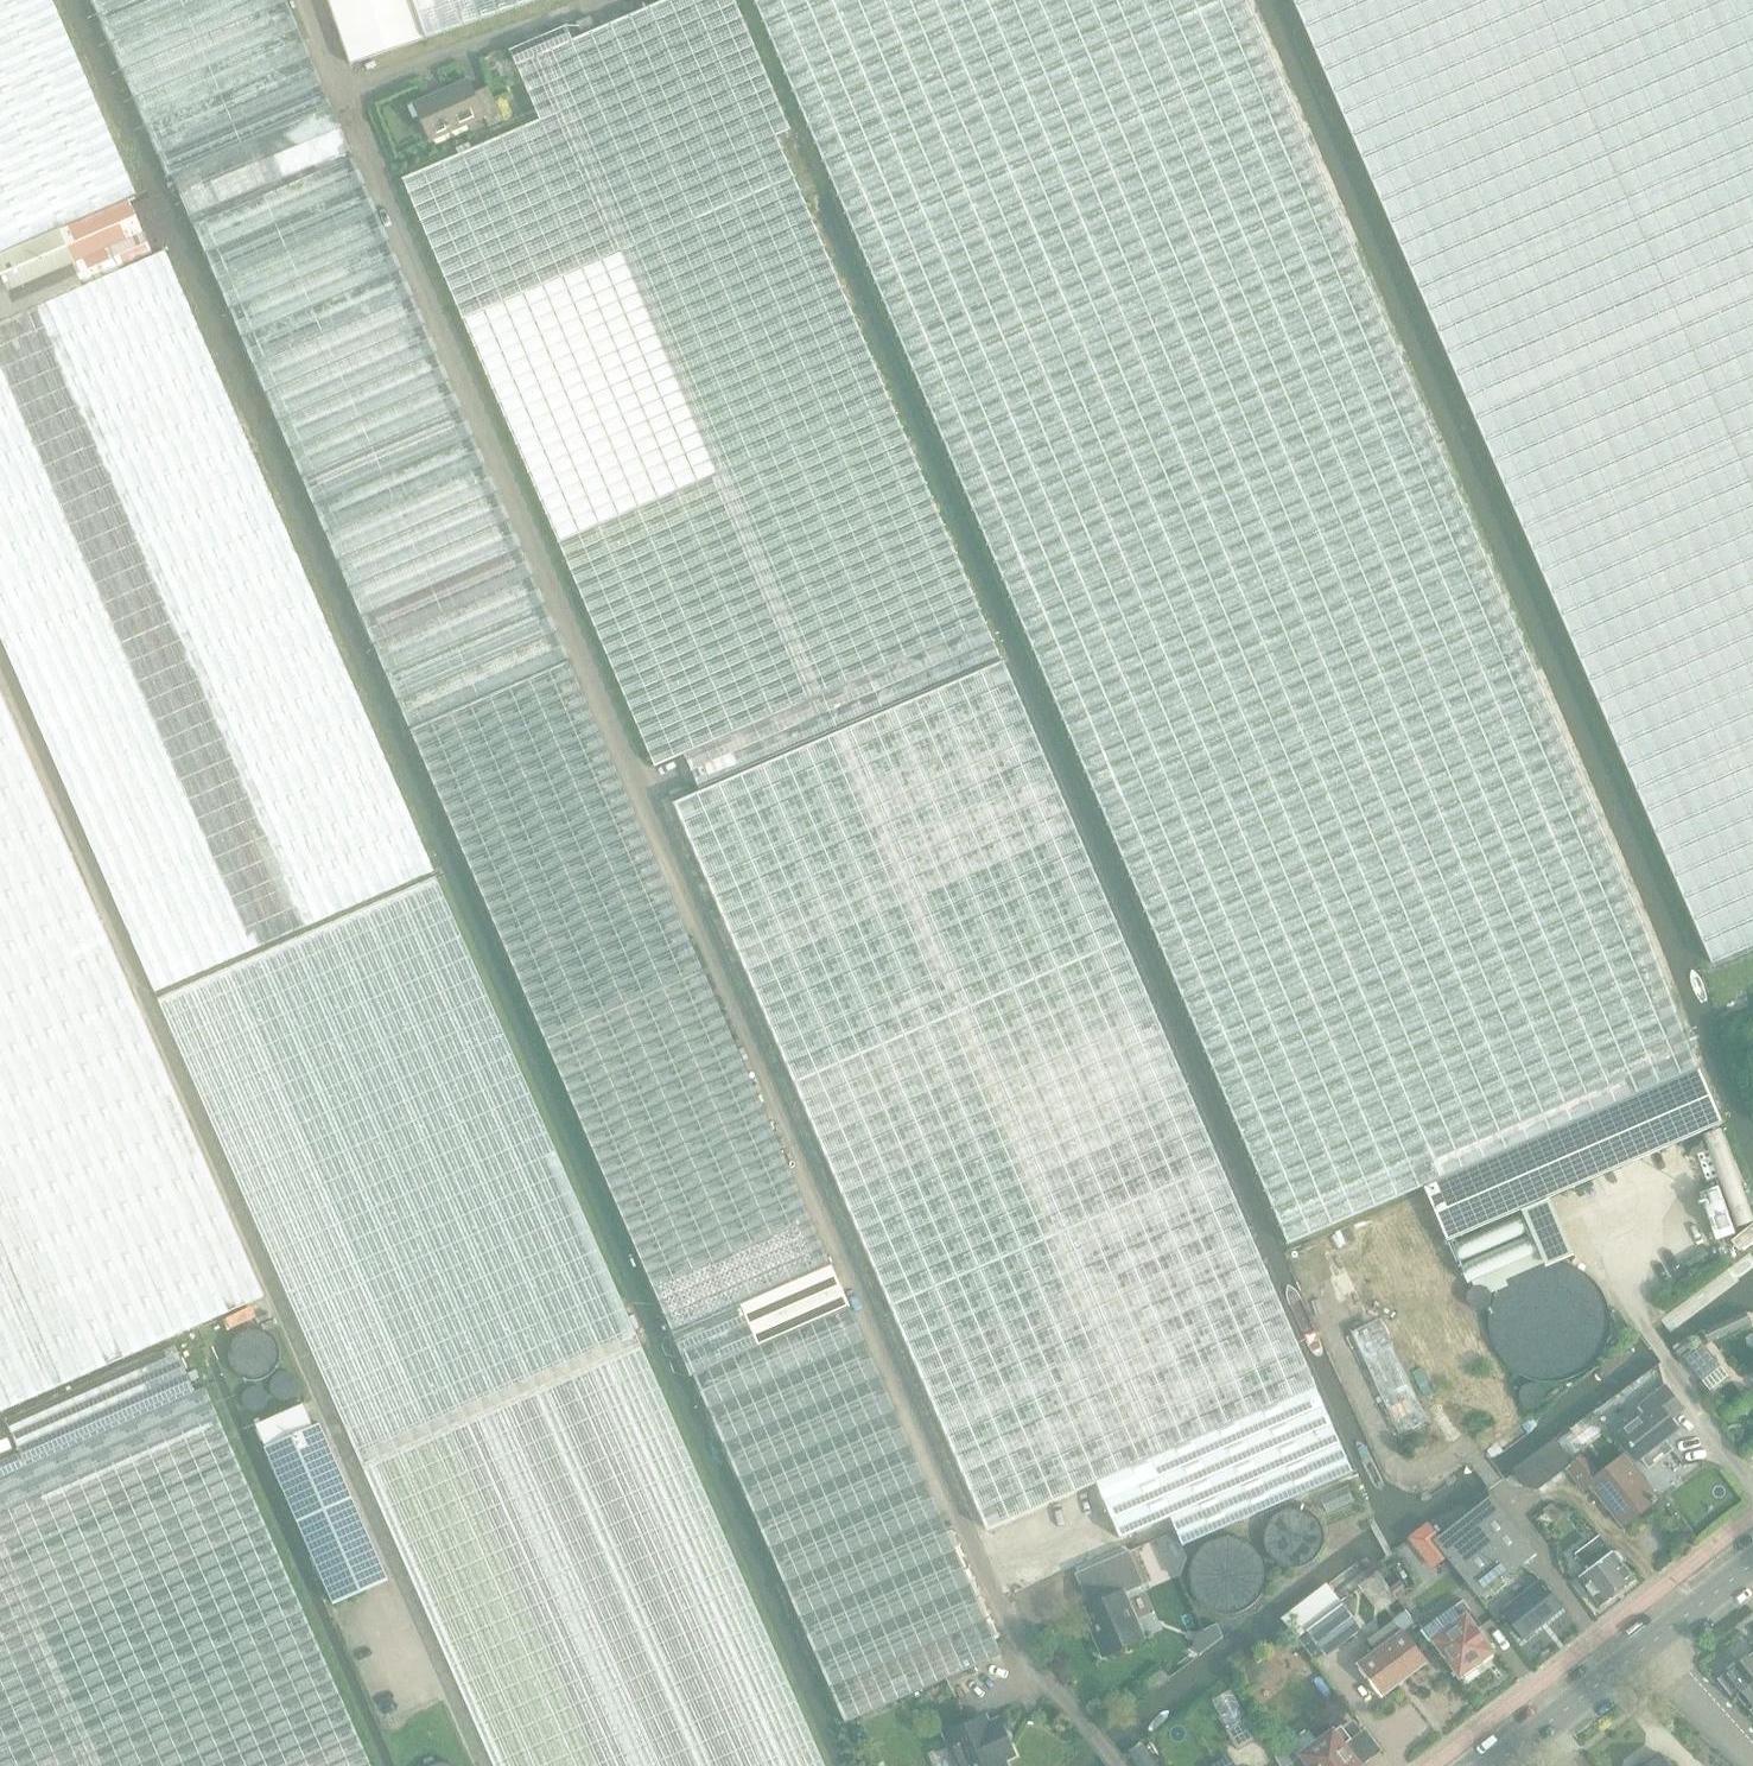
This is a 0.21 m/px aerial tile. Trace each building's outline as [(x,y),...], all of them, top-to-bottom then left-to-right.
[(135,198),(50,0),(0,0),(0,256),(135,198)] [(833,1271),(566,661),(568,661),(337,122),(285,0),(92,0),(170,178),(172,179),(430,781),(561,1079),(668,1316),(846,1723),(1001,1655),(851,1313),(757,1354),(738,1312),(833,1271)] [(350,67),(423,41),(437,37),(441,35),(440,33),(425,39),(411,0),(327,0),(350,67)] [(403,180),(655,766),(684,753),(697,782),(699,788),(1001,659),(776,135),(790,129),(734,0),(668,0),(573,41),(567,27),(511,51),(540,121),(403,180)] [(425,39),(440,33),(535,0),(411,0),(425,39)] [(804,117),(822,159),(871,275),(1287,1243),(1423,1186),(1698,1070),(1651,939),(1637,908),(1600,822),(1443,464),(1321,179),(1267,57),(1243,0),(754,0),(804,117)] [(1344,119),(1340,121),(1432,330),(1560,618),(1713,962),(1752,945),(1752,0),(1291,0),(1344,119)] [(589,17),(575,22),(579,33),(593,27),(589,17)] [(501,123),(487,90),(474,96),(468,83),(412,107),(428,144),(483,120),(487,129),(501,123)] [(137,204),(135,198),(0,256),(0,323),(152,256),(131,207),(137,204)] [(152,256),(0,323),(0,645),(153,996),(432,873),(160,253),(152,256)] [(1004,662),(674,804),(987,1530),(1096,1482),(1316,1387),(1004,662)] [(3,1414),(261,1306),(258,1299),(163,1079),(131,1006),(12,730),(6,717),(0,703),(0,1415),(3,1414)] [(491,1765),(826,1765),(571,1184),(569,1185),(434,880),(155,1003),(191,1078),(291,1307),(332,1406),(491,1765)] [(1718,1121),(1702,1079),(1698,1070),(1423,1186),(1446,1240),(1585,1180),(1718,1121)] [(851,1313),(833,1271),(738,1312),(757,1354),(851,1313)] [(1745,1311),(1703,1331),(1708,1342),(1751,1322),(1745,1311)] [(1400,1434),(1428,1421),(1380,1318),(1352,1332),(1400,1434)] [(288,1364),(287,1355),(283,1348),(276,1342),(266,1339),(258,1340),(253,1342),(248,1345),(244,1349),(242,1353),(239,1362),(240,1367),(241,1373),(245,1380),(248,1383),(253,1386),(262,1388),(271,1387),(276,1385),(280,1382),(283,1379),(286,1374),(288,1369),(288,1364)] [(1719,1365),(1700,1341),(1681,1356),(1700,1380),(1719,1365)] [(206,1388),(195,1393),(175,1348),(7,1422),(20,1455),(0,1463),(0,1765),(372,1765),(206,1388)] [(1316,1387),(1096,1482),(1120,1538),(1171,1517),(1182,1545),(1352,1472),(1316,1387)] [(1637,1402),(1615,1419),(1624,1430),(1620,1433),(1640,1459),(1643,1457),(1651,1467),(1672,1451),(1664,1441),(1678,1430),(1670,1421),(1683,1410),(1665,1387),(1640,1406),(1637,1402)] [(304,1404),(256,1425),(265,1446),(263,1447),(331,1604),(388,1580),(320,1423),(313,1426),(304,1404)] [(1572,1430),(1557,1441),(1573,1463),(1582,1456),(1588,1451),(1583,1445),(1572,1430)] [(1582,1456),(1573,1463),(1557,1441),(1555,1439),(1537,1452),(1552,1473),(1555,1477),(1567,1468),(1585,1491),(1592,1486),(1623,1527),(1656,1502),(1622,1458),(1598,1476),(1582,1456)] [(1527,1488),(1537,1490),(1555,1477),(1552,1473),(1537,1452),(1513,1470),(1527,1488)] [(1490,1495),(1434,1542),(1479,1599),(1535,1553),(1490,1495)] [(1175,1531),(1157,1539),(1174,1578),(1180,1575),(1187,1558),(1175,1531)] [(1633,1584),(1621,1567),(1623,1561),(1617,1552),(1611,1553),(1600,1536),(1575,1554),(1586,1571),(1577,1577),(1600,1608),(1633,1584)] [(1267,1584),(1267,1583),(1266,1577),(1264,1570),(1260,1563),(1255,1557),(1250,1553),(1243,1550),(1238,1548),(1231,1548),(1224,1548),(1218,1550),(1212,1553),(1206,1558),(1202,1563),(1199,1569),(1196,1576),(1196,1583),(1196,1591),(1198,1597),(1202,1603),(1206,1609),(1211,1613),(1217,1616),(1223,1618),(1230,1619),(1237,1619),(1243,1617),(1249,1614),(1254,1611),(1259,1606),(1263,1600),(1266,1591),(1267,1584)] [(1143,1640),(1123,1591),(1142,1583),(1128,1552),(1077,1574),(1090,1605),(1086,1607),(1098,1635),(1094,1636),(1103,1657),(1143,1640)] [(1561,1609),(1539,1582),(1501,1612),(1523,1640),(1561,1609)] [(1462,1600),(1422,1628),(1458,1677),(1460,1676),(1463,1680),(1477,1670),(1474,1666),(1491,1653),(1475,1631),(1481,1627),(1462,1600)] [(1343,1604),(1298,1639),(1312,1657),(1321,1650),(1325,1656),(1362,1628),(1343,1604)] [(1381,1696),(1427,1662),(1405,1631),(1403,1632),(1394,1621),(1368,1640),(1376,1652),(1358,1665),(1381,1696)] [(1200,1653),(1222,1637),(1216,1624),(1197,1633),(1195,1635),(1194,1641),(1200,1653)] [(1719,1681),(1733,1699),(1737,1696),(1736,1695),(1752,1682),(1752,1654),(1719,1681)] [(1271,1676),(1256,1655),(1226,1677),(1232,1685),(1233,1684),(1241,1699),(1271,1676)] [(1737,1696),(1750,1712),(1752,1709),(1752,1682),(1736,1695),(1737,1696)] [(1231,1690),(1212,1700),(1228,1728),(1246,1717),(1231,1690)] [(1228,1728),(1225,1729),(1237,1750),(1260,1737),(1248,1716),(1246,1717),(1228,1728)] [(931,1754),(937,1765),(1006,1765),(1003,1761),(1014,1756),(998,1720),(988,1725),(984,1717),(944,1735),(949,1747),(931,1754)] [(1357,1765),(1361,1762),(1346,1743),(1350,1739),(1340,1726),(1317,1743),(1308,1731),(1274,1758),(1279,1765),(1289,1765),(1301,1757),(1308,1765),(1358,1765),(1357,1765)] [(867,1739),(862,1727),(850,1732),(855,1744),(867,1739)] [(1675,1763),(1669,1762),(1667,1764),(1661,1756),(1647,1765),(1677,1765),(1675,1763)]
